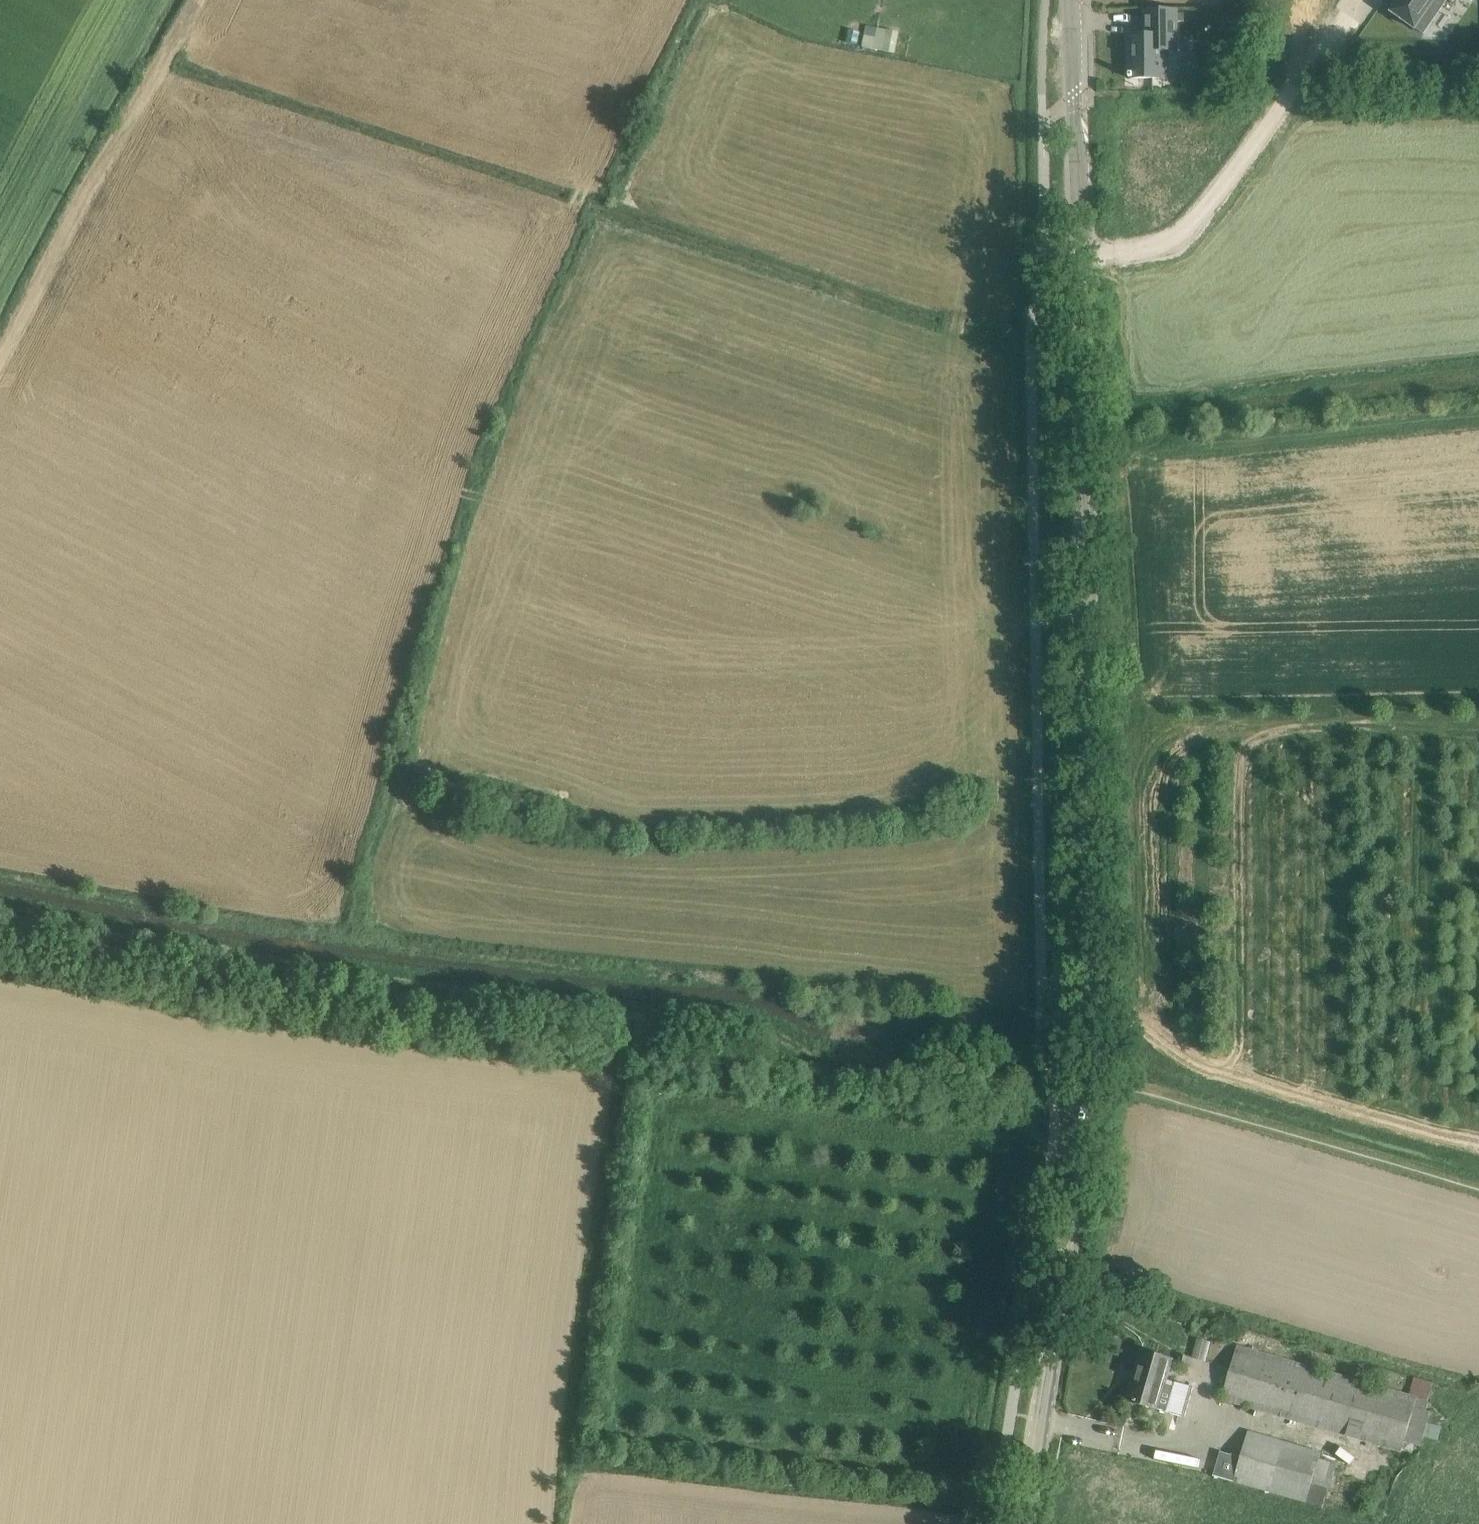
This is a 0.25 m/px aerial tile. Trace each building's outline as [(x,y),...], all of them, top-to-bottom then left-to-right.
[(1392,12),(1415,28),(1416,27),(1424,33),(1447,0),(1401,0),(1392,12)] [(1176,10),(1145,11),(1146,25),(1147,25),(1147,35),(1134,36),(1134,60),(1130,60),(1130,74),(1129,74),(1129,78),(1163,78),(1163,77),(1164,77),(1165,76),(1167,76),(1168,75),(1169,73),(1170,72),(1170,69),(1170,67),(1169,66),(1168,64),(1168,63),(1166,62),(1165,61),(1163,61),(1162,50),(1176,50),(1176,22),(1185,22),(1185,13),(1176,13),(1176,10)] [(874,49),(894,54),(899,31),(878,27),(874,49)] [(1417,1396),(1238,1344),(1222,1400),(1401,1452),(1404,1441),(1421,1446),(1431,1412),(1426,1410),(1429,1402),(1417,1398),(1417,1396)] [(1142,1351),(1128,1400),(1147,1406),(1158,1409),(1184,1416),(1193,1387),(1166,1380),(1172,1359),(1161,1356),(1142,1351)] [(1322,1452),(1284,1442),(1248,1432),(1241,1456),(1221,1451),(1214,1475),(1308,1502),(1314,1484),(1330,1489),(1338,1463),(1320,1458),(1322,1452)]
